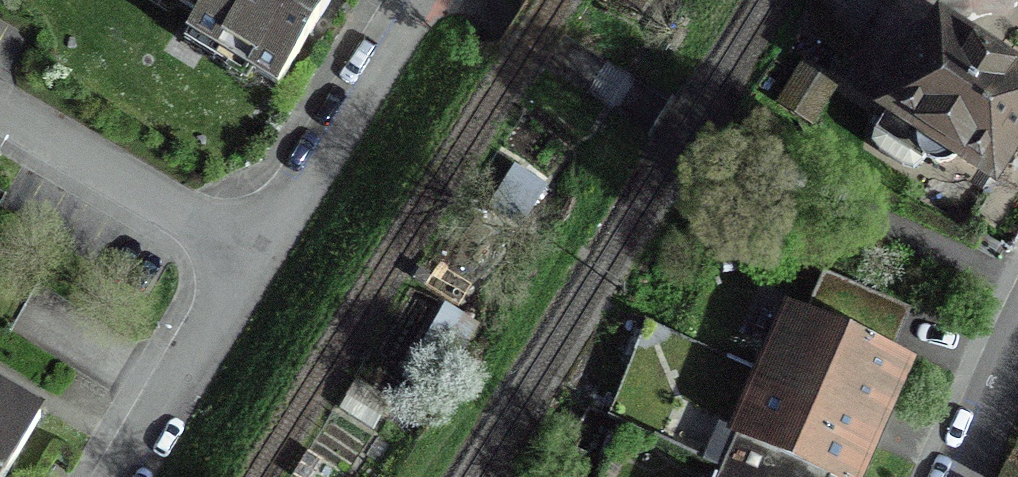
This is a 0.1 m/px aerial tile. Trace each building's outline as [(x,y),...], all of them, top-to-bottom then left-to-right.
[(197,19),(187,35),(275,89),(330,0),(167,0),(197,19)] [(840,59),(878,0),(816,0),(796,31),(814,42),(840,59)] [(939,31),(885,114),(923,138),(920,145),(920,151),(923,158),(928,163),(935,166),(942,165),(948,163),(953,158),(991,182),(1017,140),(1017,82),(939,31)] [(830,91),(803,74),(778,112),(806,130),(830,91)] [(826,476),(854,476),(872,435),(882,413),(903,366),(788,314),(734,437),(826,476)] [(43,417),(0,391),(0,476),(6,476),(43,417)] [(734,437),(719,471),(716,476),(826,476),(734,437)]
